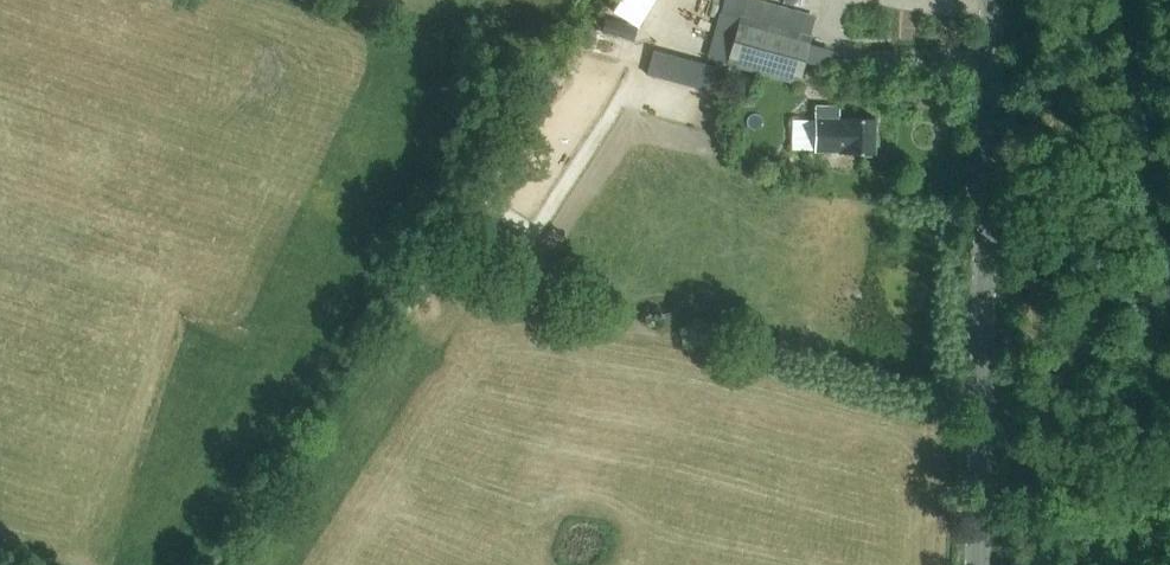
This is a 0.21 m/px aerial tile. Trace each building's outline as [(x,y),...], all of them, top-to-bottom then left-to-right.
[(707,57),(796,82),(810,34),(741,15),(745,0),(723,0),(707,57)] [(638,25),(606,16),(602,31),(634,39),(638,25)] [(815,103),(815,118),(814,150),(838,151),(838,153),(874,154),(874,117),(838,116),(839,103),(815,103)]
